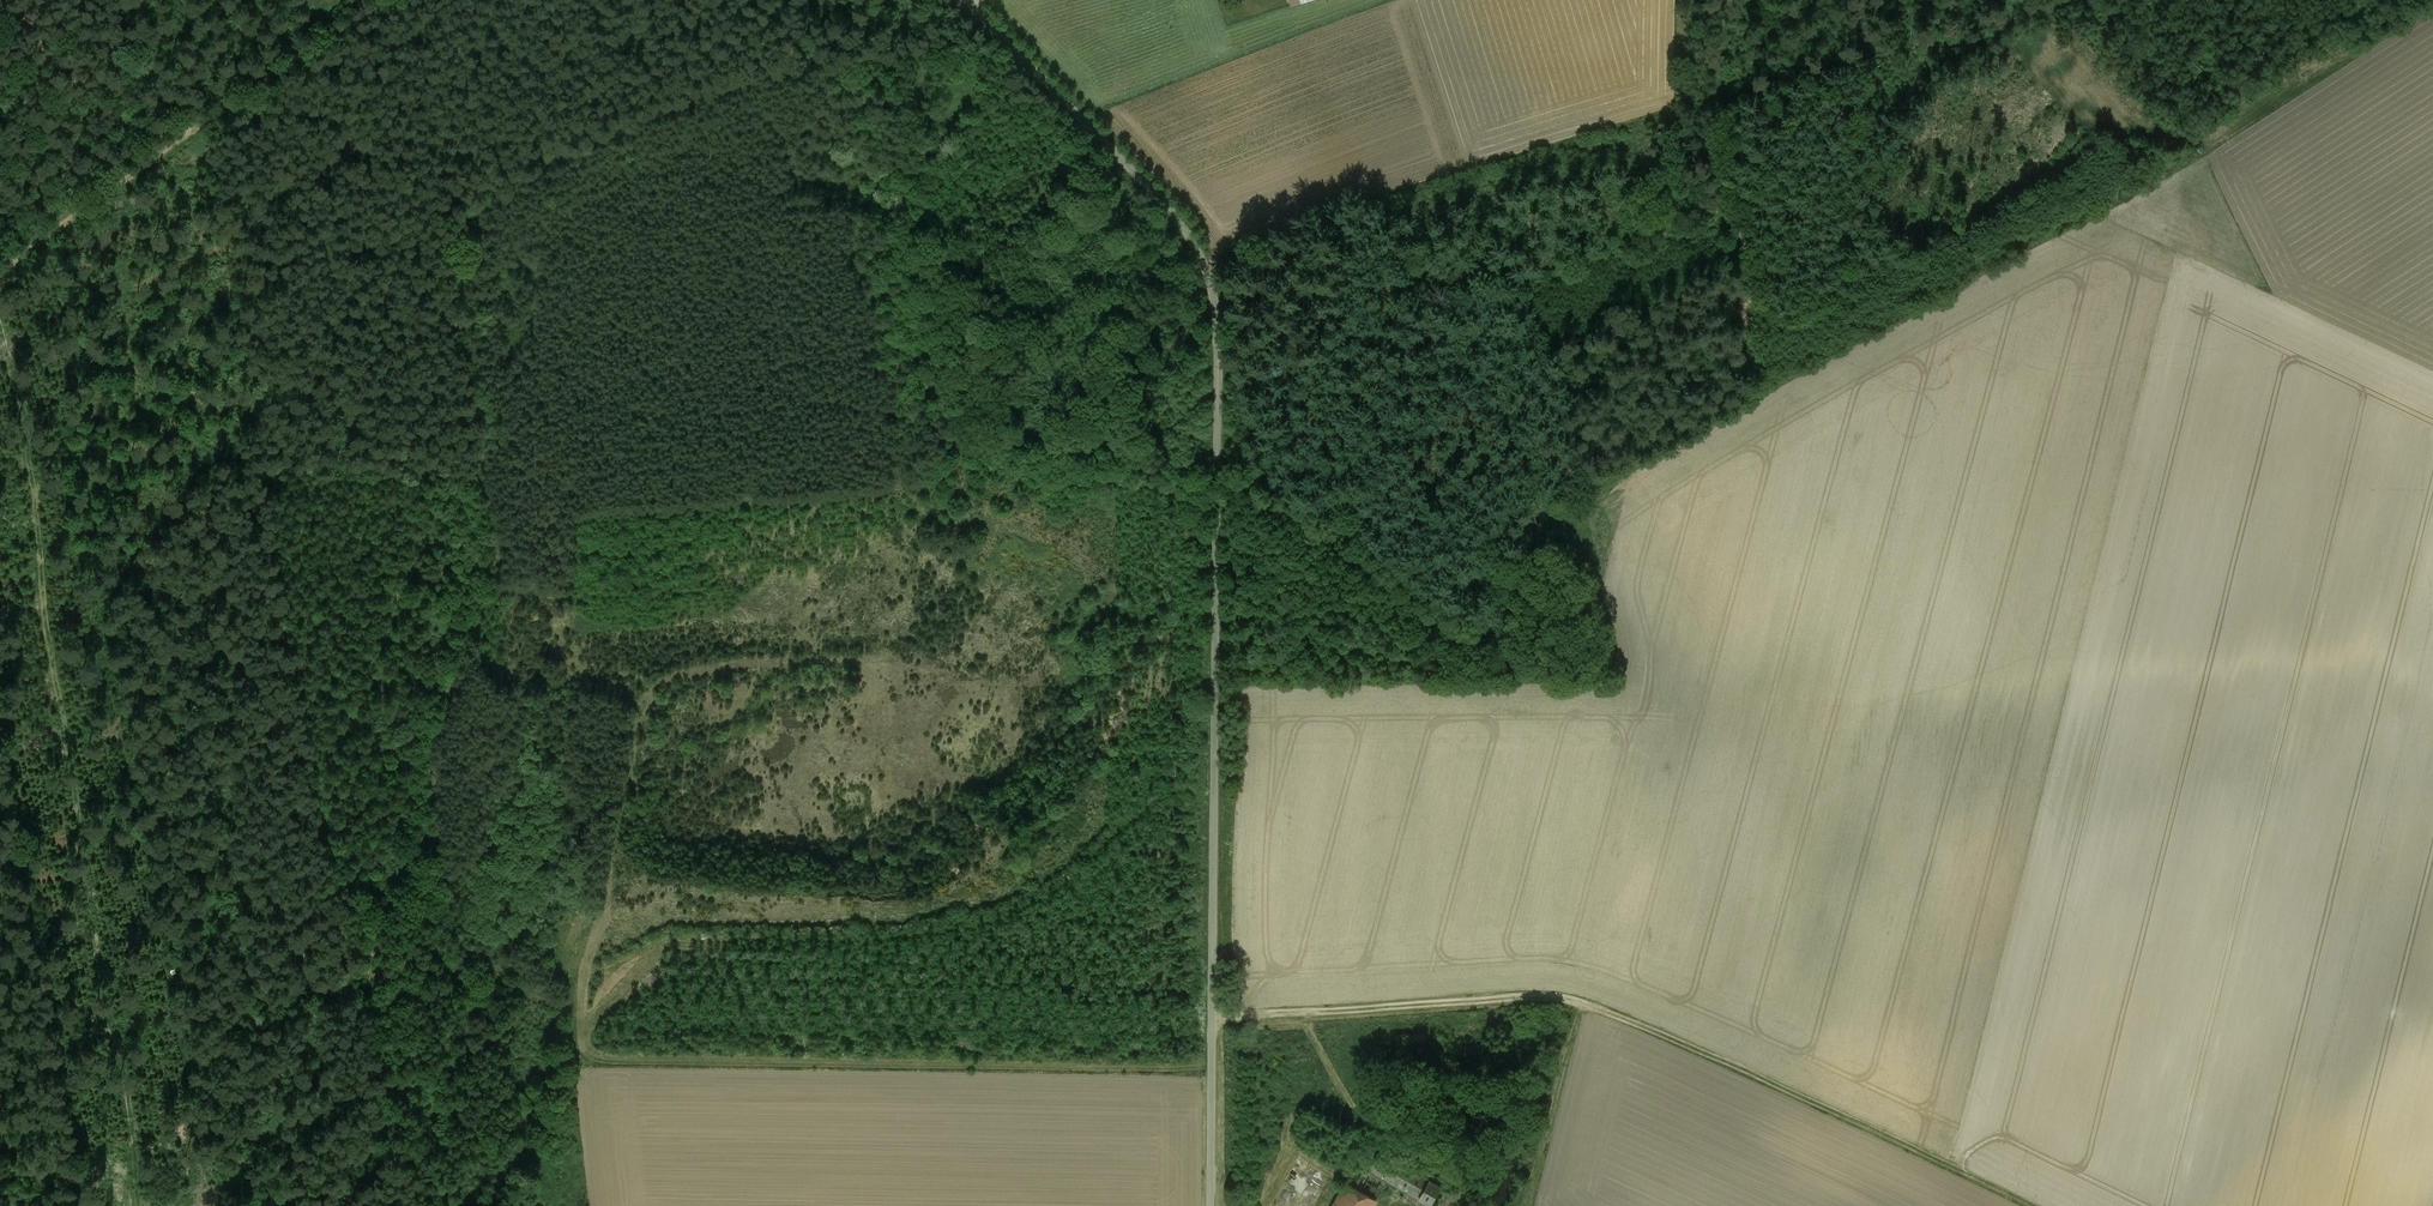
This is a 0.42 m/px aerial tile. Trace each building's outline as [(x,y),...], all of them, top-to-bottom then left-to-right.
[(1441,1187),(1379,1152),(1369,1170),(1431,1205),(1441,1187)] [(1357,1166),(1347,1184),(1334,1205),(1374,1205),(1387,1183),(1368,1172),(1357,1166)]
